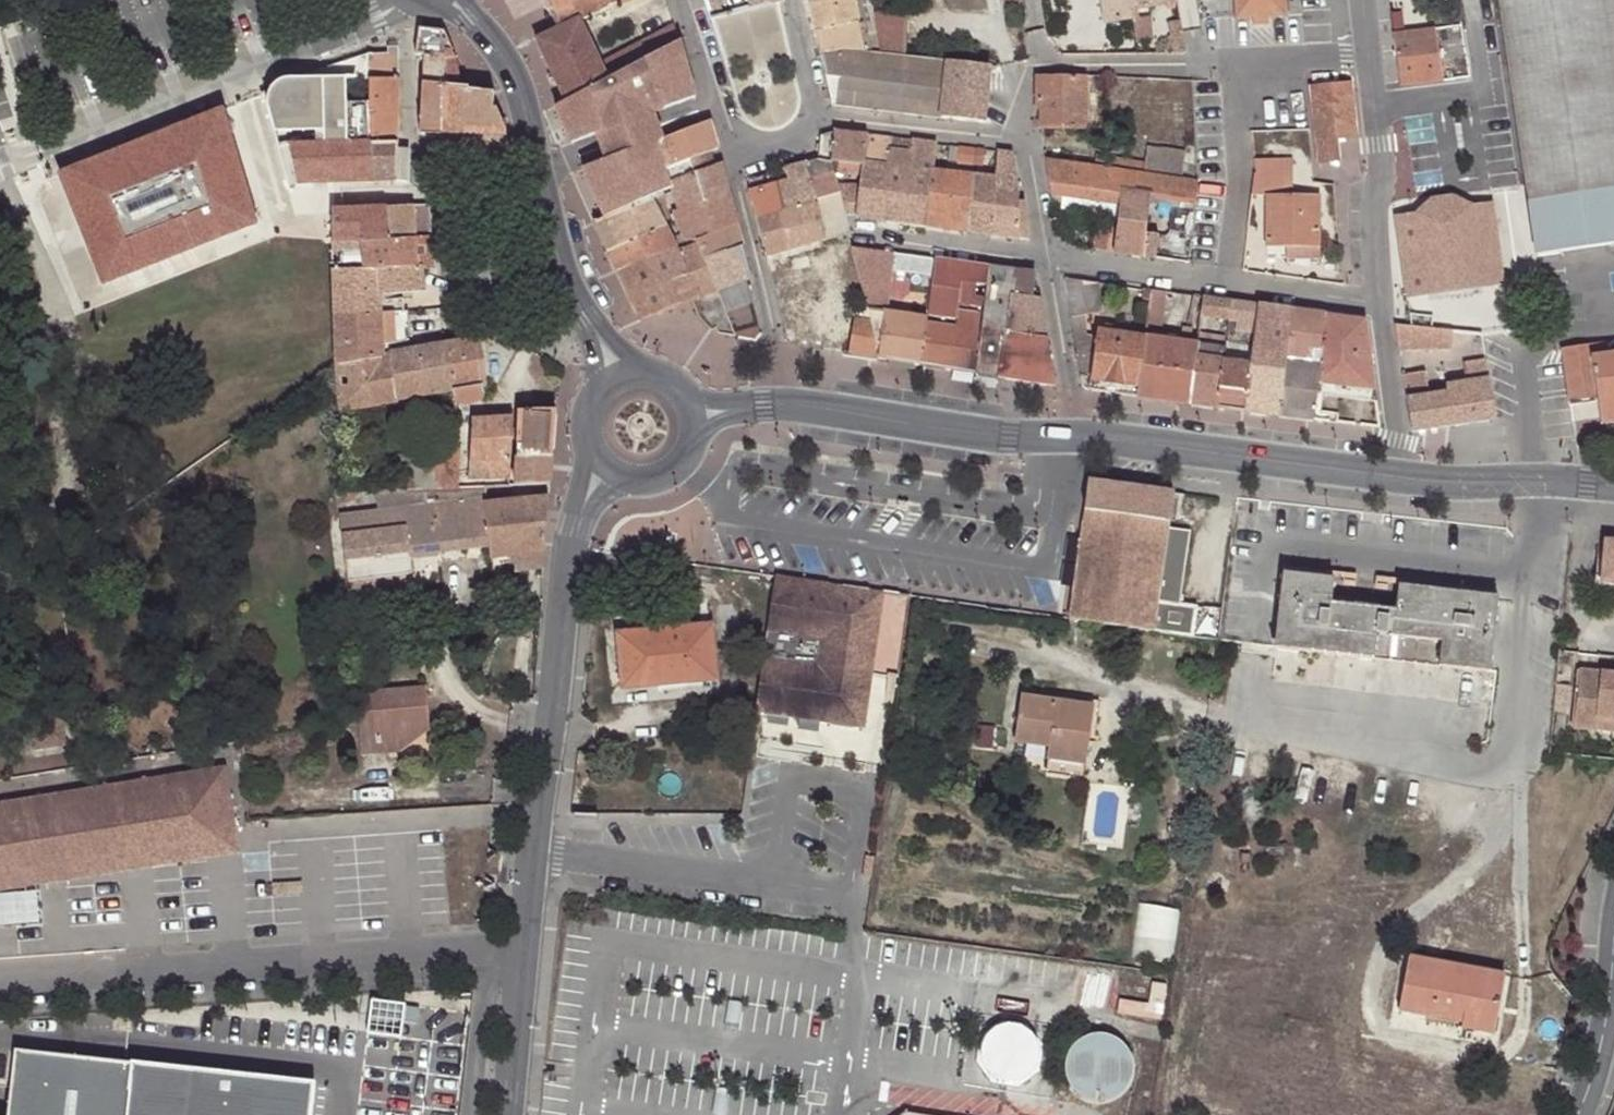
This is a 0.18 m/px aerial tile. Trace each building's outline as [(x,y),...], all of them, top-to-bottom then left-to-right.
[(562,28),(579,21),(613,5),(624,0),(549,0),(562,28)] [(734,11),(730,0),(713,0),(706,2),(710,16),(734,11)] [(747,9),(744,0),(730,0),(734,11),(747,9)] [(821,56),(848,50),(867,52),(854,0),(808,0),(821,56)] [(1104,24),(1133,19),(1132,10),(1179,2),(1179,0),(1100,0),(1104,24)] [(1254,18),(1269,17),(1287,17),(1286,0),(1235,0),(1236,19),(1254,18)] [(1529,202),(1613,190),(1613,0),(1499,0),(1529,202)] [(877,35),(906,36),(907,14),(873,12),(877,35)] [(1269,17),(1254,18),(1254,26),(1270,25),(1269,17)] [(565,101),(606,80),(599,65),(579,21),(562,28),(537,39),(565,101)] [(1170,35),(1184,34),(1182,21),(1167,23),(1170,35)] [(641,42),(650,57),(653,55),(671,46),(680,41),(672,26),(641,42)] [(1436,28),(1393,35),(1398,70),(1400,87),(1444,80),(1436,28)] [(445,61),(456,60),(444,32),(420,30),(416,56),(424,57),(422,85),(444,87),(445,61)] [(1170,35),(1173,54),(1188,54),(1184,34),(1170,35)] [(877,35),(880,52),(906,54),(906,36),(877,35)] [(696,62),(688,37),(680,41),(671,46),(653,55),(670,95),(674,103),(705,92),(703,87),(701,80),(696,62)] [(641,42),(599,65),(606,80),(609,79),(650,57),(641,42)] [(370,145),(396,144),(397,92),(398,48),(388,47),(388,56),(367,54),(368,81),(369,107),(370,145)] [(848,50),(821,56),(833,105),(867,109),(907,114),(937,118),(939,116),(984,122),(990,67),(971,64),(948,60),(918,58),(880,54),(867,52),(848,50)] [(565,101),(546,111),(548,117),(553,129),(563,151),(609,131),(609,128),(647,113),(643,105),(670,95),(653,55),(650,57),(609,79),(606,80),(565,101)] [(469,91),(456,60),(445,61),(444,87),(441,135),(461,135),(461,145),(504,146),(505,129),(494,110),(492,110),(493,93),(469,91)] [(1042,103),(1041,126),(1086,127),(1086,76),(1038,74),(1039,103),(1042,103)] [(316,77),(295,80),(295,86),(302,147),(321,146),(318,109),(316,77)] [(1311,86),(1319,162),(1340,160),(1338,139),(1358,137),(1352,81),(1311,86)] [(441,135),(444,87),(422,85),(418,132),(441,135)] [(302,147),(295,86),(278,90),(281,103),(291,146),(302,147)] [(643,105),(647,113),(674,103),(670,95),(643,105)] [(369,145),(370,145),(369,107),(349,108),(349,116),(351,146),(369,145)] [(318,109),(321,146),(322,146),(351,146),(349,116),(349,108),(318,109)] [(609,128),(609,131),(624,162),(659,147),(647,113),(609,128)] [(719,149),(712,120),(661,139),(659,147),(665,163),(668,167),(719,149)] [(251,235),(209,124),(50,184),(92,294),(251,235)] [(820,137),(818,159),(832,160),(848,162),(863,164),(865,164),(868,134),(836,130),(820,137)] [(609,131),(563,151),(567,163),(576,182),(624,162),(609,131)] [(837,184),(840,196),(844,213),(882,219),(892,137),(868,134),(865,164),(863,164),(861,184),(837,184)] [(441,145),(461,145),(461,135),(441,135),(441,145)] [(892,137),(882,219),(892,221),(929,226),(935,171),(938,143),(892,137)] [(370,145),(371,183),(407,182),(407,151),(397,151),(396,144),(370,145)] [(321,146),(324,192),(332,192),(333,185),(371,183),(370,145),(369,145),(351,146),(322,146),(321,146)] [(302,147),(291,146),(299,191),(324,192),(321,146),(302,147)] [(976,148),(960,146),(958,162),(975,164),(976,155),(976,148)] [(1124,171),(1182,179),(1184,158),(1185,151),(1149,146),(1146,162),(1108,157),(1107,168),(1124,171)] [(624,162),(576,182),(581,194),(594,223),(666,193),(656,167),(665,163),(659,147),(624,162)] [(984,149),(976,148),(976,155),(984,157),(984,149)] [(725,167),(719,149),(668,167),(676,189),(673,190),(676,203),(678,209),(730,191),(729,182),(725,167)] [(997,178),(993,235),(1032,241),(1024,201),(1019,200),(1019,191),(1019,181),(1019,178),(1017,169),(1014,152),(999,151),(997,178)] [(1098,154),(1095,166),(1107,168),(1108,157),(1098,154)] [(1254,165),(1251,194),(1266,195),(1266,246),(1288,246),(1320,246),(1321,194),(1294,194),(1294,157),(1254,158),(1254,165)] [(1182,179),(1197,181),(1196,160),(1184,158),(1182,179)] [(770,185),(778,214),(840,196),(837,184),(833,166),(832,160),(818,159),(786,169),(789,180),(770,185)] [(1095,166),(1047,159),(1049,176),(1052,199),(1055,208),(1062,210),(1064,195),(1120,204),(1124,171),(1107,168),(1095,166)] [(832,160),(833,166),(847,168),(848,162),(832,160)] [(935,171),(929,226),(945,228),(968,231),(974,175),(935,171)] [(1190,263),(1197,181),(1182,179),(1124,171),(1120,204),(1118,218),(1118,223),(1115,251),(1143,255),(1150,194),(1179,198),(1171,259),(1190,263)] [(749,190),(758,221),(778,214),(770,185),(767,174),(749,179),(752,189),(749,190)] [(974,175),(968,231),(993,235),(997,178),(974,175)] [(673,190),(666,193),(669,207),(676,203),(673,190)] [(667,226),(607,251),(616,271),(679,246),(697,239),(738,223),(735,210),(730,191),(678,209),(674,211),(683,233),(673,237),(667,226)] [(666,193),(594,223),(607,251),(667,226),(671,224),(669,207),(666,193)] [(1396,211),(1404,260),(1472,255),(1462,194),(1436,196),(1438,209),(1396,211)] [(1062,210),(1118,218),(1120,204),(1064,195),(1062,210)] [(778,214),(758,221),(767,254),(849,233),(844,213),(840,196),(778,214)] [(386,241),(430,236),(428,205),(383,209),(386,241)] [(332,211),(332,214),(332,245),(361,242),(358,209),(332,211)] [(383,209),(358,209),(361,242),(386,241),(383,209)] [(1095,249),(1115,251),(1118,223),(1112,222),(1111,227),(1098,225),(1095,249)] [(745,251),(738,223),(697,239),(710,271),(723,301),(732,324),(737,337),(755,340),(761,332),(758,319),(754,302),(748,279),(752,278),(750,270),(745,251)] [(431,241),(430,236),(386,241),(361,242),(332,245),(332,271),(364,270),(422,269),(434,268),(431,244),(414,245),(415,242),(431,241)] [(697,239),(679,246),(689,268),(661,278),(674,308),(693,299),(700,315),(714,330),(718,328),(721,334),(737,337),(732,324),(723,301),(710,271),(697,239)] [(854,247),(853,243),(840,247),(845,266),(857,262),(854,247)] [(679,246),(616,271),(623,287),(639,321),(674,308),(661,278),(689,268),(679,246)] [(1320,258),(1320,246),(1288,246),(1287,258),(1320,258)] [(872,320),(880,358),(921,364),(928,317),(888,311),(892,269),(934,275),(935,259),(854,247),(857,262),(872,320)] [(1569,404),(1597,400),(1601,423),(1613,421),(1613,356),(1609,356),(1607,333),(1613,332),(1613,268),(1578,274),(1578,266),(1555,269),(1557,277),(1550,277),(1559,341),(1569,404)] [(928,317),(921,364),(976,373),(987,295),(957,291),(960,270),(942,267),(940,289),(931,288),(928,317)] [(1016,270),(990,267),(987,295),(976,373),(999,377),(1006,335),(1016,270)] [(364,270),(332,271),(333,294),(334,320),(381,315),(380,295),(423,293),(422,269),(364,270)] [(1424,272),(1425,289),(1440,288),(1439,269),(1424,272)] [(1035,273),(1016,270),(1006,335),(1048,341),(1045,323),(1035,273)] [(1104,311),(1099,283),(1065,278),(1075,336),(1081,371),(1082,380),(1084,383),(1090,388),(1091,379),(1139,385),(1145,335),(1098,329),(1097,336),(1088,334),(1084,314),(1092,313),(1104,311)] [(1441,290),(1443,302),(1472,300),(1470,284),(1441,290)] [(1425,289),(1406,291),(1411,327),(1435,329),(1483,333),(1480,313),(1427,315),(1427,306),(1444,306),(1443,302),(1441,290),(1440,288),(1425,289)] [(1151,290),(1144,289),(1143,299),(1150,300),(1151,290)] [(1150,300),(1147,324),(1163,326),(1167,292),(1151,290),(1150,300)] [(1232,300),(1204,297),(1201,316),(1230,319),(1232,300)] [(1259,304),(1232,300),(1230,319),(1258,324),(1259,304)] [(1292,308),(1259,304),(1258,324),(1255,346),(1253,365),(1247,410),(1278,415),(1292,308)] [(1327,313),(1292,308),(1278,415),(1313,419),(1317,394),(1318,382),(1327,313)] [(381,315),(334,320),(335,365),(383,359),(383,355),(383,346),(410,342),(408,312),(398,313),(381,315)] [(1366,318),(1327,313),(1318,382),(1374,389),(1366,318)] [(855,318),(850,354),(880,358),(872,320),(855,318)] [(1258,324),(1230,319),(1227,339),(1228,342),(1255,346),(1258,324)] [(1435,329),(1411,327),(1396,326),(1400,349),(1433,350),(1435,329)] [(1199,334),(1198,342),(1191,403),(1219,407),(1225,361),(1228,342),(1227,339),(1199,334)] [(1006,335),(999,377),(1019,379),(1056,385),(1048,341),(1006,335)] [(1198,342),(1145,335),(1139,385),(1138,396),(1191,403),(1198,342)] [(383,359),(335,365),(339,411),(410,399),(453,391),(454,398),(457,403),(464,407),(469,407),(474,407),(478,405),(482,401),(484,396),(477,340),(445,345),(383,355),(383,359)] [(1225,361),(1219,407),(1247,410),(1253,365),(1225,361)] [(1413,430),(1496,418),(1490,377),(1446,384),(1447,392),(1429,395),(1426,371),(1404,375),(1413,430)] [(1091,379),(1090,388),(1092,389),(1138,396),(1139,385),(1091,379)] [(1374,389),(1318,382),(1317,394),(1376,402),(1374,389)] [(552,460),(556,410),(518,411),(516,459),(552,460)] [(512,419),(472,421),(469,481),(509,478),(512,419)] [(442,489),(458,489),(458,450),(442,451),(442,489)] [(411,453),(413,489),(442,489),(442,451),(411,453)] [(552,460),(516,459),(514,486),(549,484),(552,460)] [(1171,494),(1086,481),(1066,620),(1068,620),(1191,638),(1196,605),(1179,603),(1188,532),(1167,529),(1171,494)] [(486,499),(340,516),(348,583),(413,576),(410,557),(489,549),(489,559),(513,556),(516,572),(543,569),(548,495),(486,502),(486,499)] [(1605,542),(1600,580),(1613,582),(1613,543),(1605,542)] [(1488,671),(1495,597),(1396,585),(1393,610),(1329,603),(1332,578),(1281,572),(1272,648),(1370,658),(1373,634),(1439,642),(1437,666),(1488,671)] [(413,576),(348,583),(349,596),(414,588),(413,576)] [(883,595),(775,579),(771,605),(871,620),(864,674),(871,675),(883,595)] [(871,620),(771,605),(768,626),(755,713),(863,729),(871,675),(864,674),(871,620)] [(710,623),(699,624),(703,666),(687,668),(689,681),(715,679),(710,623)] [(703,666),(699,624),(616,632),(621,685),(654,682),(654,684),(689,681),(687,668),(703,666)] [(1579,671),(1574,727),(1594,729),(1597,718),(1613,719),(1613,674),(1579,671)] [(411,732),(428,733),(425,687),(356,694),(354,672),(337,674),(339,699),(357,698),(358,715),(373,714),(375,743),(390,741),(398,752),(411,732)] [(1555,687),(1552,714),(1564,714),(1567,685),(1555,684),(1555,687)] [(1068,704),(1019,697),(1014,743),(1046,747),(1045,759),(1083,764),(1089,719),(1065,716),(1068,704)] [(1091,707),(1068,704),(1065,716),(1089,719),(1091,707)] [(375,743),(373,720),(373,714),(358,715),(360,756),(398,752),(390,741),(375,743)] [(1083,764),(1045,759),(1045,772),(1081,777),(1083,764)] [(226,764),(0,798),(0,868),(240,832),(226,764)] [(240,832),(0,868),(0,886),(244,849),(240,832)] [(1178,960),(1182,905),(1141,902),(1137,957),(1178,960)] [(1491,1032),(1501,976),(1407,958),(1397,1010),(1461,1022),(1460,1026),(1491,1032)] [(1158,1020),(1164,985),(1151,983),(1148,1004),(1118,999),(1116,1013),(1158,1020)] [(377,995),(371,1030),(405,1036),(411,1001),(377,995)] [(1091,1034),(1084,1036),(1078,1038),(1073,1042),(1068,1048),(1064,1056),(1062,1070),(1067,1085),(1077,1095),(1089,1101),(1099,1101),(1111,1099),(1119,1093),(1126,1084),(1129,1072),(1129,1061),(1126,1051),(1119,1043),(1112,1037),(1100,1034),(1091,1034)] [(17,1055),(10,1114),(314,1114),(317,1088),(17,1055)]
